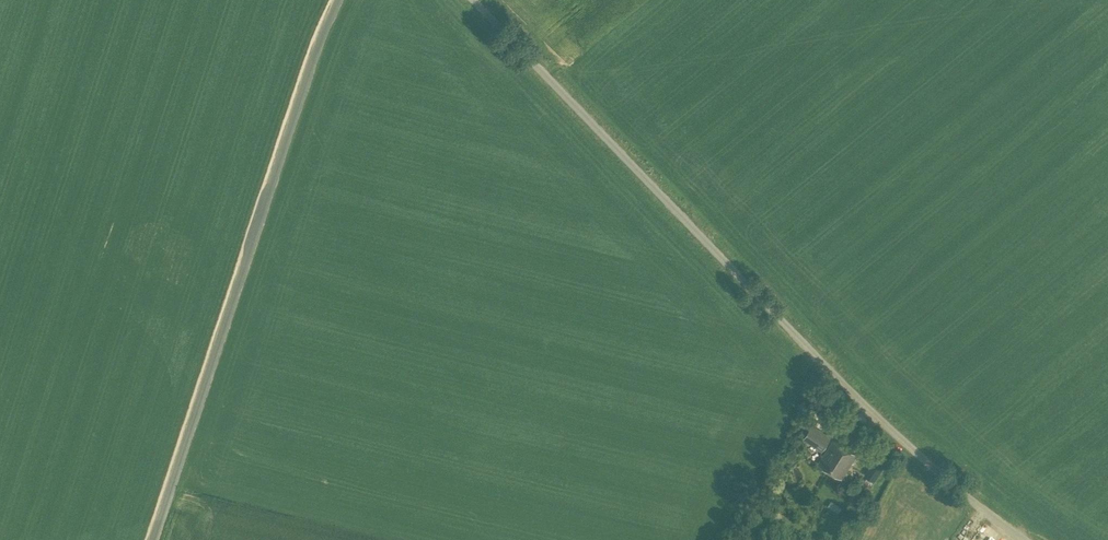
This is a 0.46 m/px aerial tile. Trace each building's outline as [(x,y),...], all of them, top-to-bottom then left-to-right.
[(822,451),(831,437),(812,424),(802,439),(822,451)] [(842,479),(858,455),(834,440),(818,464),(842,479)] [(875,482),(884,468),(874,462),(865,476),(875,482)] [(870,488),(873,483),(866,478),(863,483),(870,488)] [(779,501),(783,493),(775,490),(771,498),(779,501)] [(767,504),(763,511),(771,515),(775,508),(767,504)]
